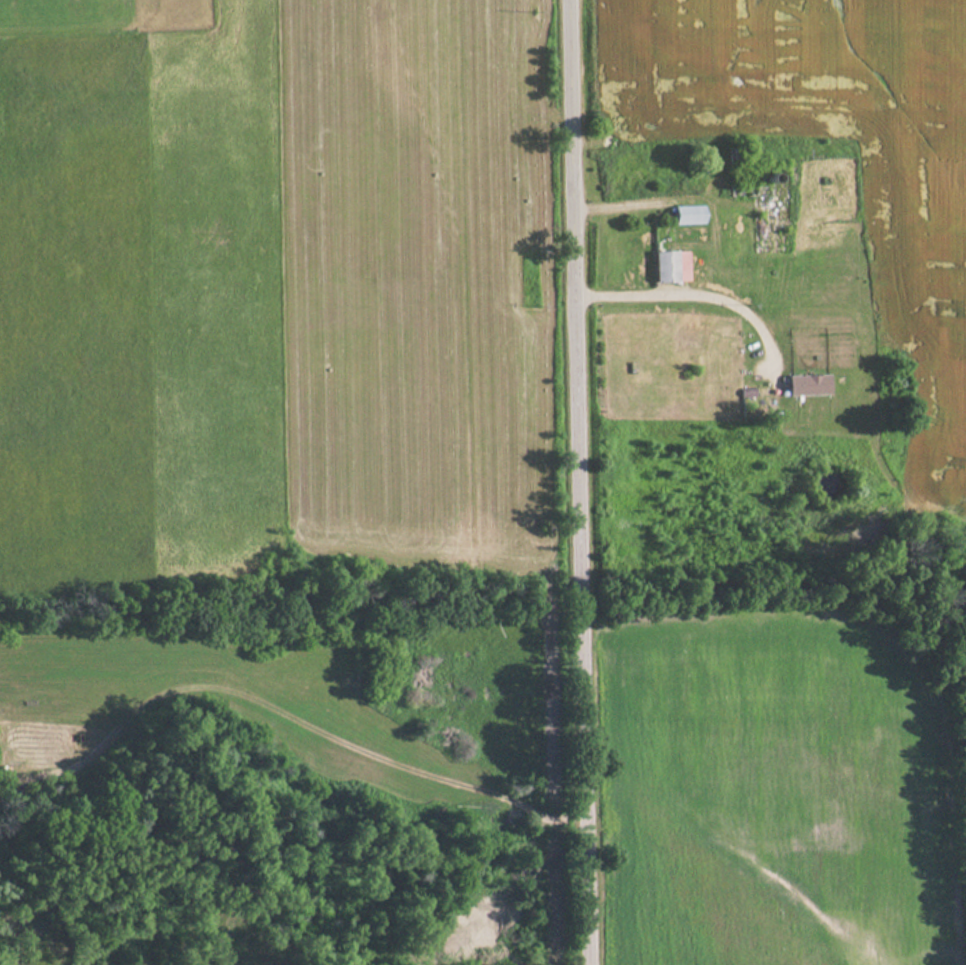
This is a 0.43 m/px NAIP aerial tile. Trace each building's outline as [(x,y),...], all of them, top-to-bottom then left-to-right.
[(653,282),(687,282),(687,251),(653,251),(653,282)] [(828,374),(787,374),(787,394),(828,394),(828,374)]
